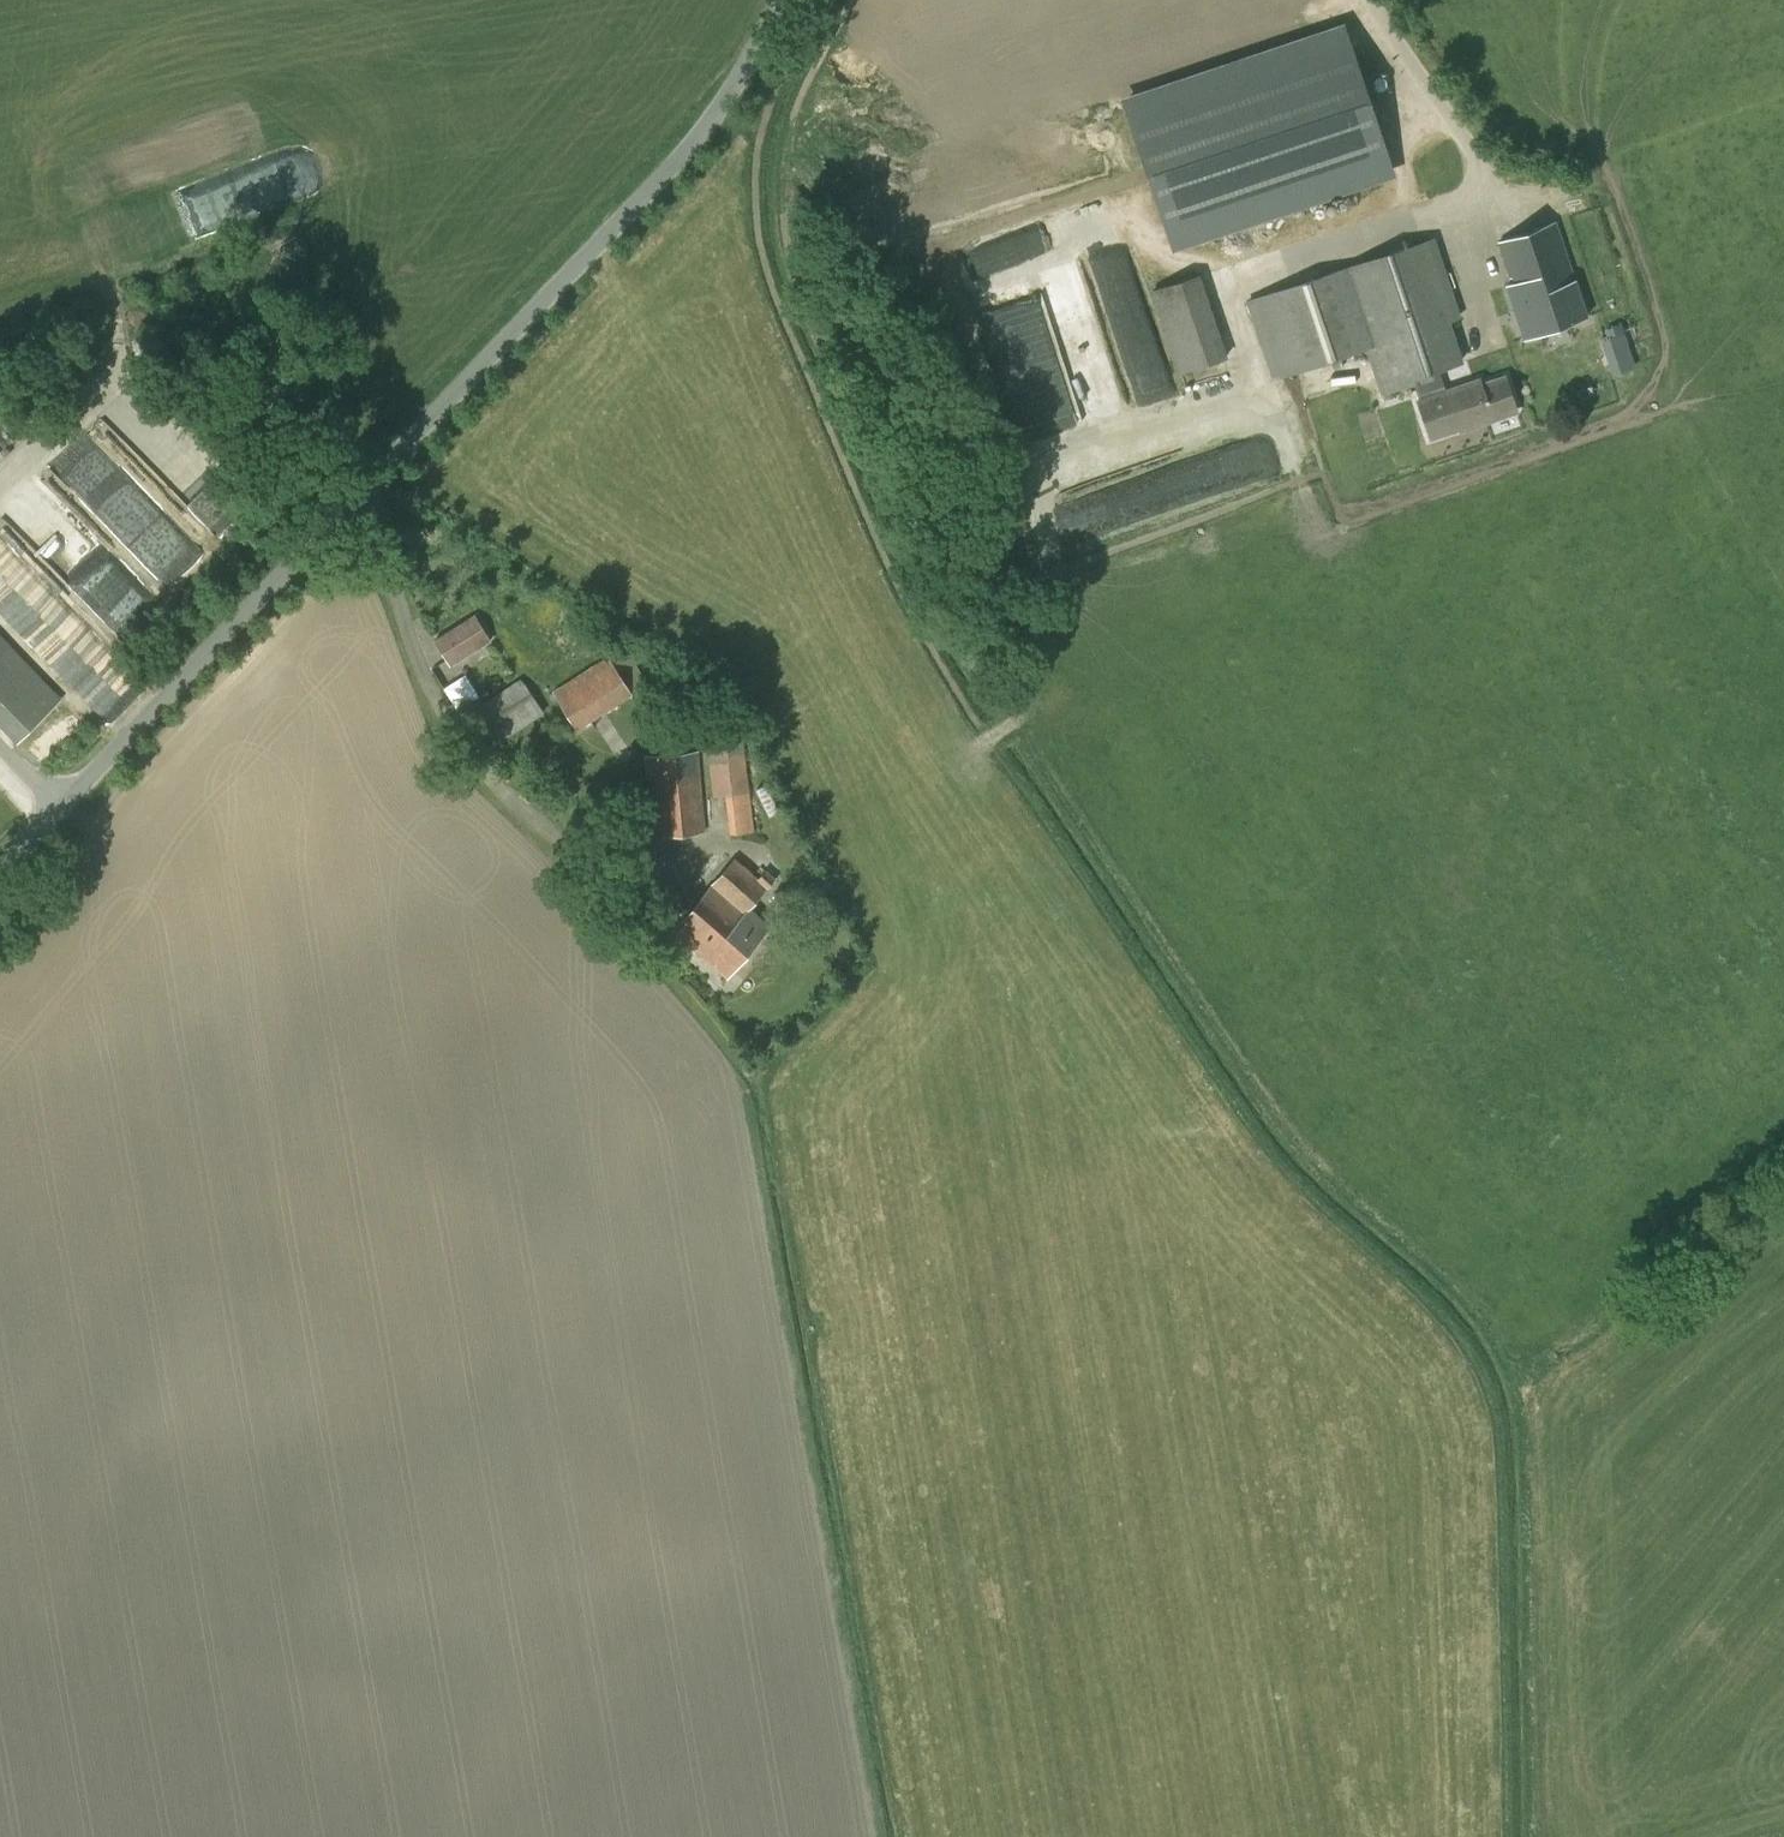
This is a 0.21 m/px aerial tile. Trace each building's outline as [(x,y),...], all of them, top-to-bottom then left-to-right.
[(1392,172),(1344,29),(1123,103),(1171,246),(1392,172)] [(1555,221),(1498,242),(1512,283),(1506,285),(1524,339),(1588,316),(1577,285),(1598,278),(1589,252),(1569,259),(1555,221)] [(1420,399),(1417,400),(1430,439),(1459,429),(1459,432),(1517,412),(1505,376),(1481,384),(1479,378),(1446,390),(1439,370),(1464,362),(1450,320),(1461,317),(1434,237),(1247,300),(1273,380),(1366,349),(1381,394),(1414,383),(1420,399)] [(1228,358),(1200,273),(1151,290),(1178,374),(1228,358)] [(1620,322),(1627,343),(1642,338),(1635,317),(1620,322)] [(159,573),(190,543),(92,439),(61,469),(159,573)] [(492,641),(475,613),(433,639),(450,667),(492,641)] [(10,648),(0,638),(0,657),(10,648)] [(552,691),(578,730),(633,693),(608,655),(552,691)] [(465,715),(487,751),(544,713),(521,677),(465,715)] [(726,795),(730,834),(754,832),(739,701),(702,706),(713,796),(726,795)] [(644,756),(652,837),(706,832),(699,751),(644,756)] [(736,858),(673,929),(727,977),(771,926),(750,907),(776,878),(766,869),(758,877),(736,858)]
